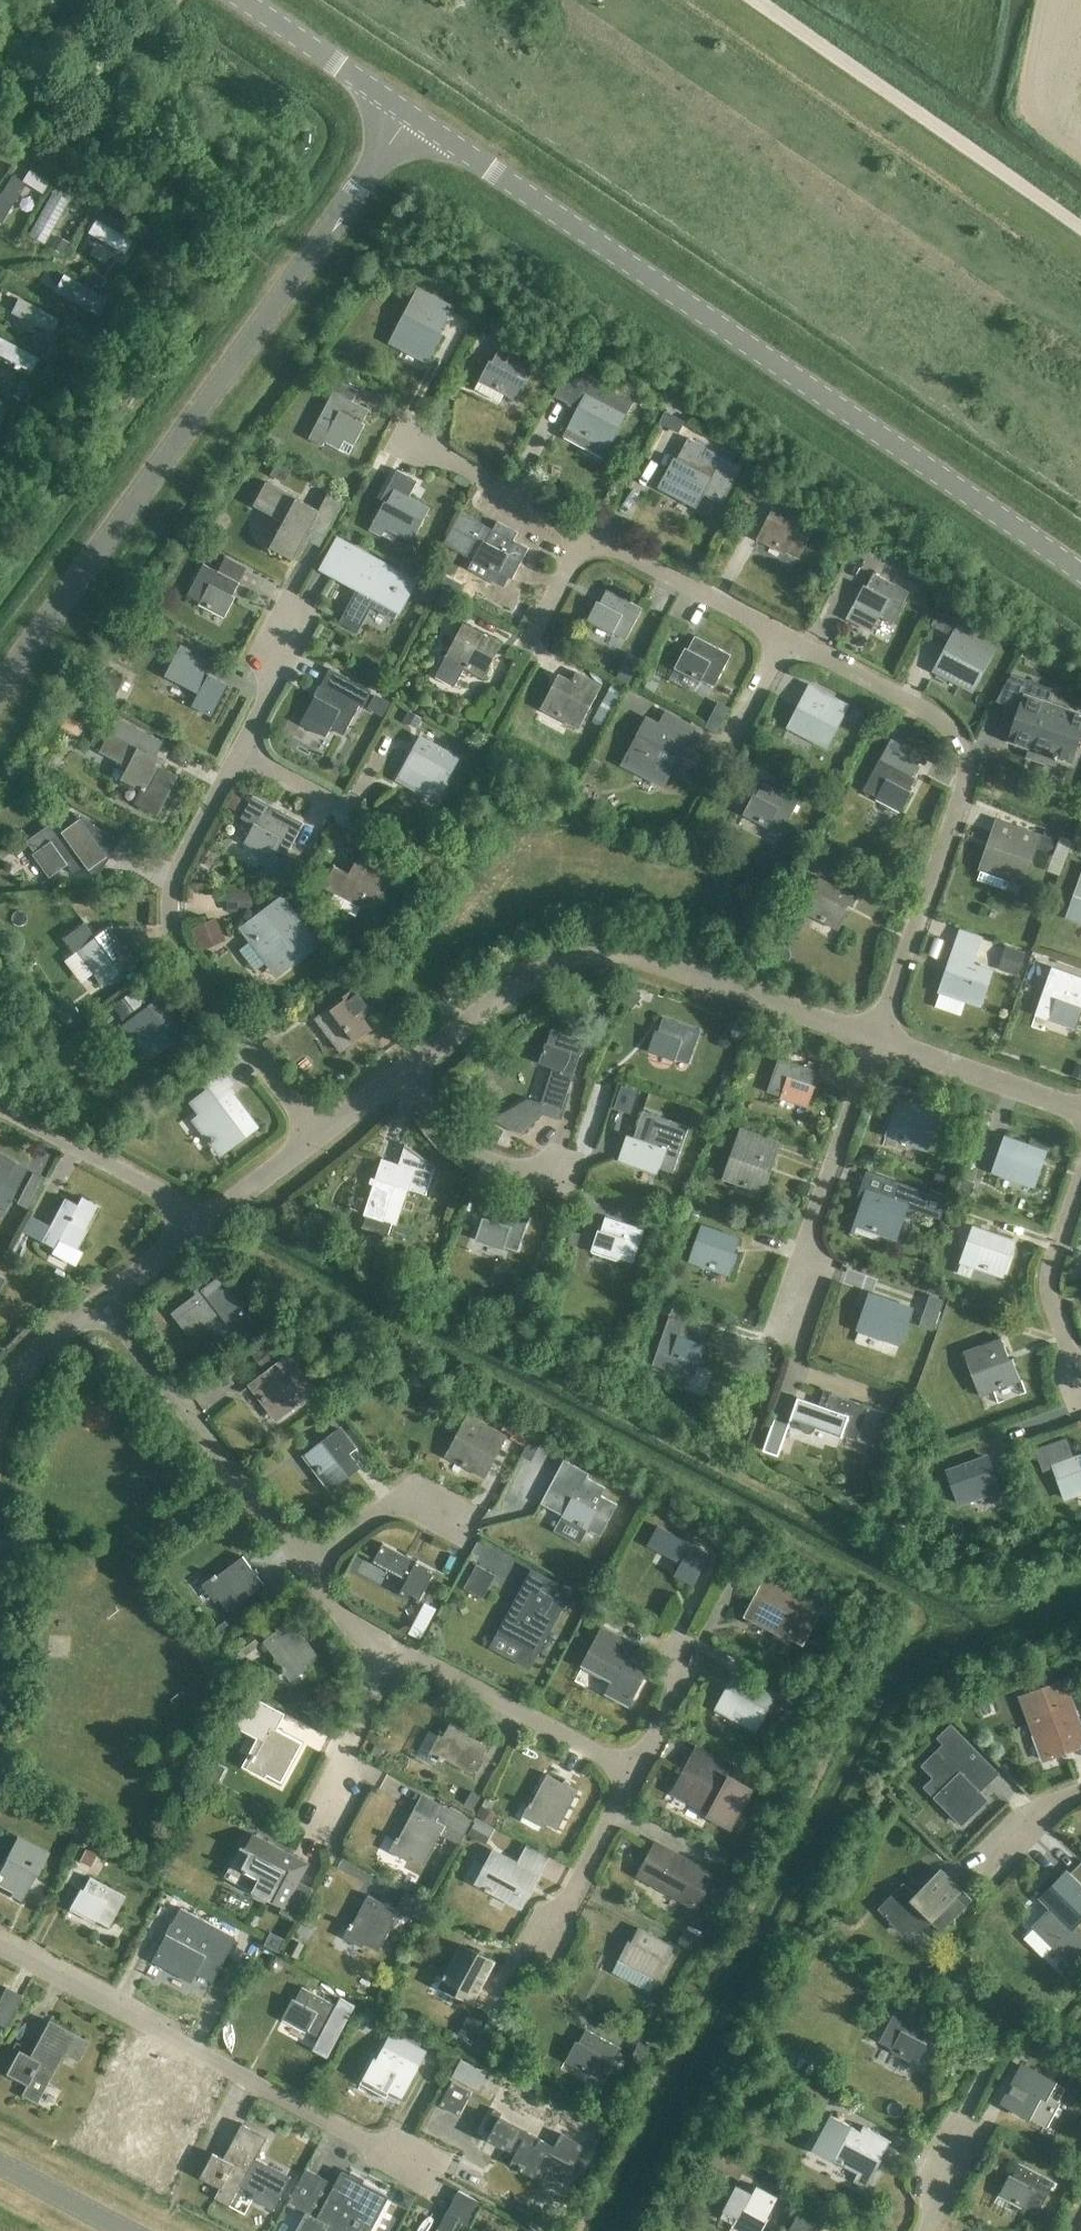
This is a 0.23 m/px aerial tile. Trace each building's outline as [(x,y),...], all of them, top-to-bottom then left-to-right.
[(4,145),(1,152),(11,156),(14,148),(4,145)] [(39,175),(32,186),(41,192),(49,181),(39,175)] [(59,175),(55,181),(64,187),(68,181),(59,175)] [(55,235),(48,246),(62,255),(69,243),(55,235)] [(93,270),(87,279),(99,286),(105,278),(93,270)] [(409,302),(394,332),(407,339),(401,350),(427,363),(443,334),(440,333),(446,319),(410,300),(409,302)] [(82,314),(78,322),(90,328),(94,320),(82,314)] [(35,336),(30,345),(43,352),(48,343),(35,336)] [(507,393),(520,400),(536,368),(518,359),(523,350),(505,341),(493,363),(491,361),(480,382),(481,382),(476,391),(501,403),(506,395),(507,393)] [(327,367),(328,378),(337,377),(337,366),(327,367)] [(571,367),(556,397),(557,397),(560,392),(573,399),(570,404),(579,409),(570,427),(569,427),(565,435),(582,444),(587,435),(608,446),(607,448),(608,448),(626,415),(613,408),(621,393),(571,367)] [(20,380),(13,392),(22,398),(29,386),(20,380)] [(332,390),(333,391),(353,401),(358,390),(337,380),(332,390)] [(323,444),(338,452),(348,457),(354,446),(366,425),(362,423),(369,410),(333,391),(308,439),(322,446),(323,444)] [(743,466),(708,448),(688,437),(678,458),(675,456),(659,486),(698,507),(704,494),(723,504),(743,466)] [(270,474),(285,482),(292,470),(277,462),(270,474)] [(374,521),(370,529),(382,535),(386,528),(400,535),(401,533),(413,540),(430,508),(409,497),(418,481),(397,470),(381,500),(385,502),(374,521)] [(319,510),(296,497),(267,481),(254,505),(284,521),(271,547),(295,560),(312,528),(326,536),(345,501),(329,492),(319,510)] [(753,482),(747,494),(760,501),(767,489),(753,482)] [(816,494),(803,488),(798,497),(810,504),(816,494)] [(773,518),(770,517),(759,537),(785,551),(786,549),(799,556),(815,525),(780,506),(773,518)] [(461,512),(444,543),(468,556),(476,541),(482,545),(473,561),(499,575),(500,573),(512,579),(523,558),(529,548),(514,540),(518,532),(497,521),(493,529),(491,532),(483,528),(485,524),(469,516),(461,512)] [(194,535),(188,545),(191,547),(190,549),(197,553),(204,540),(194,535)] [(339,621),(357,631),(358,631),(358,630),(356,629),(371,602),(395,615),(394,617),(395,618),(416,580),(338,538),(321,568),(357,588),(339,621)] [(913,555),(887,543),(883,551),(909,564),(913,555)] [(414,562),(421,570),(429,563),(422,555),(414,562)] [(187,597),(199,603),(198,605),(224,619),(235,598),(232,597),(240,582),(204,564),(187,597)] [(454,573),(447,586),(461,593),(468,579),(454,573)] [(873,631),(880,618),(881,617),(893,623),(909,592),(874,573),(867,586),(864,585),(847,618),(873,631)] [(426,581),(419,594),(435,602),(441,589),(426,581)] [(625,639),(642,608),(606,588),(599,601),(596,600),(585,620),(611,634),(612,632),(625,639)] [(929,589),(917,593),(919,599),(927,604),(933,603),(929,589)] [(446,594),(439,607),(452,614),(459,601),(446,594)] [(939,610),(931,625),(938,628),(945,613),(939,610)] [(147,621),(135,623),(137,636),(149,634),(147,621)] [(447,655),(460,661),(459,664),(484,677),(495,657),(493,656),(500,642),(464,623),(447,655)] [(974,688),(997,644),(959,624),(934,670),(960,684),(961,681),(974,688)] [(690,649),(686,647),(675,668),(701,681),(702,679),(715,686),(732,654),(697,636),(690,649)] [(166,674),(202,693),(194,707),(211,716),(227,685),(175,657),(166,674)] [(626,666),(620,678),(632,685),(638,672),(626,666)] [(101,668),(90,690),(113,702),(124,680),(101,668)] [(331,668),(321,685),(323,687),(364,706),(372,691),(331,668)] [(552,687),(541,707),(567,721),(568,719),(581,726),(603,686),(577,672),(572,681),(562,676),(555,689),(552,687)] [(996,700),(1020,708),(1009,741),(1030,748),(1029,750),(1052,758),(1051,762),(1055,763),(1057,757),(1071,762),(1080,733),(1080,714),(1050,703),(1055,689),(1010,674),(996,700)] [(828,746),(850,704),(812,683),(789,728),(814,741),(815,739),(828,746)] [(315,701),(312,699),(300,720),(327,734),(329,731),(342,738),(359,707),(323,687),(315,701)] [(390,702),(376,694),(369,708),(383,716),(390,702)] [(90,713),(73,704),(62,725),(79,734),(90,713)] [(854,706),(847,720),(862,727),(869,714),(854,706)] [(410,710),(404,721),(417,728),(422,717),(410,710)] [(714,715),(707,727),(719,733),(726,721),(714,715)] [(162,760),(152,755),(160,739),(118,718),(109,735),(99,729),(90,745),(131,766),(123,780),(146,792),(139,806),(159,816),(173,789),(168,786),(174,774),(159,766),(162,760)] [(679,754),(676,753),(683,740),(647,721),(630,752),(644,760),(643,761),(668,775),(679,754)] [(919,764),(900,754),(904,746),(892,739),(881,759),(881,758),(864,790),(877,797),(875,799),(902,813),(913,792),(910,791),(917,777),(913,776),(919,764)] [(442,789),(453,770),(459,758),(433,744),(427,756),(414,749),(403,769),(397,782),(436,802),(442,789)] [(595,773),(601,763),(592,758),(587,768),(595,773)] [(756,795),(754,794),(743,814),(769,827),(770,825),(782,831),(799,801),(764,782),(756,795)] [(235,810),(243,795),(236,791),(228,806),(235,810)] [(288,853),(300,830),(304,822),(281,810),(279,813),(273,810),(274,807),(253,795),(241,818),(254,824),(244,843),(269,856),(259,875),(276,884),(278,880),(290,887),(303,862),(288,853)] [(1005,813),(998,832),(1035,845),(1041,827),(1005,813)] [(51,878),(68,866),(75,875),(87,866),(98,880),(120,840),(77,816),(70,828),(64,833),(56,823),(29,843),(37,853),(34,855),(51,878)] [(1060,875),(1073,840),(1045,830),(1038,848),(1054,854),(1047,870),(1060,875)] [(1006,889),(1010,877),(1010,875),(1024,880),(1035,846),(997,833),(992,847),(989,846),(978,880),(1006,889)] [(332,903),(357,916),(362,906),(363,906),(364,904),(376,911),(393,879),(381,873),(387,861),(363,849),(350,874),(335,866),(325,887),(337,893),(332,903)] [(403,859),(420,869),(426,859),(409,849),(403,859)] [(812,849),(804,865),(825,875),(833,860),(812,849)] [(850,910),(847,908),(854,895),(818,876),(801,908),(814,915),(813,917),(839,930),(850,910)] [(1068,914),(1080,919),(1080,878),(1068,914)] [(252,892),(228,892),(229,909),(253,909),(252,892)] [(240,929),(249,941),(238,949),(255,972),(272,960),(281,971),(318,943),(284,898),(281,898),(272,904),(273,906),(264,913),(263,911),(240,929)] [(223,938),(216,921),(197,929),(204,946),(223,938)] [(97,940),(95,937),(77,951),(95,975),(96,973),(104,983),(133,962),(109,931),(97,940)] [(993,971),(974,964),(978,952),(959,945),(955,958),(954,958),(950,971),(946,970),(939,992),(937,999),(949,1004),(952,996),(966,1001),(967,999),(981,1004),(993,971)] [(1013,968),(1019,953),(1007,949),(1002,964),(1013,968)] [(1032,964),(1046,969),(1050,957),(1035,953),(1032,964)] [(347,966),(332,977),(339,987),(354,976),(347,966)] [(1036,1012),(1050,1017),(1049,1020),(1077,1029),(1080,1017),(1080,976),(1052,966),(1047,979),(1036,1012)] [(611,982),(607,997),(620,1001),(624,987),(611,982)] [(314,1018),(333,1042),(335,1040),(343,1051),(371,1029),(363,1018),(374,1010),(356,986),(345,995),(347,998),(335,1008),(332,1004),(314,1018)] [(632,987),(622,999),(633,1008),(643,997),(632,987)] [(123,1019),(146,1001),(136,988),(113,1006),(123,1019)] [(69,998),(54,1008),(69,1031),(84,1022),(69,998)] [(147,1008),(145,1006),(128,1019),(148,1044),(149,1043),(158,1054),(186,1032),(160,998),(147,1008)] [(675,1062),(677,1059),(690,1064),(702,1030),(664,1017),(659,1031),(656,1030),(648,1052),(675,1062)] [(735,1023),(731,1035),(742,1040),(747,1027),(735,1023)] [(751,1027),(747,1039),(759,1044),(764,1031),(751,1027)] [(581,1055),(580,1055),(584,1042),(555,1032),(550,1044),(547,1043),(540,1063),(554,1068),(542,1104),(561,1111),(581,1055)] [(768,1091),(782,1096),(781,1099),(808,1108),(816,1086),(813,1085),(818,1071),(779,1058),(768,1091)] [(1072,1075),(1080,1078),(1080,1063),(1077,1062),(1072,1075)] [(258,1126),(234,1094),(232,1095),(227,1089),(234,1084),(221,1067),(203,1080),(210,1089),(192,1102),(202,1114),(195,1120),(212,1143),(221,1136),(230,1148),(258,1126)] [(621,1085),(614,1108),(630,1113),(638,1090),(621,1085)] [(897,1114),(894,1113),(887,1135),(914,1144),(914,1142),(928,1147),(940,1113),(902,1100),(897,1114)] [(706,1113),(696,1108),(692,1117),(702,1122),(706,1113)] [(690,1126),(671,1119),(644,1110),(635,1137),(628,1134),(619,1160),(638,1167),(640,1160),(660,1167),(659,1169),(660,1170),(660,1168),(674,1172),(690,1126)] [(994,1169),(1007,1174),(1006,1177),(1034,1187),(1042,1164),(1039,1163),(1044,1149),(1006,1136),(994,1169)] [(724,1176),(737,1181),(736,1183),(765,1193),(772,1171),(769,1170),(774,1156),(735,1142),(724,1176)] [(396,1183),(413,1189),(422,1161),(423,1162),(424,1160),(405,1144),(404,1145),(405,1145),(399,1163),(382,1158),(364,1214),(366,1215),(362,1227),(390,1236),(395,1223),(384,1220),(396,1183)] [(5,1211),(27,1167),(0,1154),(0,1208),(5,1211)] [(33,1170),(17,1203),(29,1209),(45,1176),(33,1170)] [(952,1177),(937,1172),(933,1185),(947,1190),(952,1177)] [(976,1201),(983,1179),(965,1173),(957,1195),(976,1201)] [(898,1182),(893,1197),(909,1203),(907,1208),(941,1220),(948,1199),(898,1182)] [(866,1204),(863,1203),(855,1225),(882,1234),(883,1232),(897,1237),(909,1203),(893,1197),(871,1190),(866,1204)] [(688,1201),(700,1205),(703,1197),(692,1192),(688,1201)] [(63,1197),(41,1240),(54,1247),(59,1236),(78,1246),(99,1205),(80,1195),(74,1207),(67,1204),(69,1200),(63,1197)] [(952,1195),(947,1206),(955,1210),(960,1198),(952,1195)] [(476,1239),(505,1250),(506,1246),(520,1250),(531,1218),(491,1204),(486,1216),(484,1216),(476,1239)] [(689,1205),(684,1218),(696,1223),(701,1210),(689,1205)] [(1011,1240),(973,1226),(976,1218),(965,1214),(959,1233),(970,1237),(957,1273),(971,1277),(974,1266),(1002,1276),(1010,1254),(1007,1253),(1011,1240)] [(602,1231),(599,1230),(591,1251),(619,1260),(620,1258),(632,1263),(644,1229),(607,1216),(602,1231)] [(690,1259),(703,1263),(702,1266),(731,1275),(738,1254),(735,1253),(740,1238),(702,1225),(690,1259)] [(577,1246),(581,1233),(571,1230),(568,1244),(577,1246)] [(246,1312),(224,1283),(219,1276),(172,1312),(190,1336),(220,1313),(235,1332),(248,1322),(242,1315),(246,1312)] [(517,1295),(511,1308),(524,1313),(529,1300),(517,1295)] [(654,1310),(670,1315),(674,1301),(659,1295),(654,1310)] [(869,1309),(866,1308),(858,1330),(886,1340),(886,1337),(900,1342),(912,1308),(874,1295),(869,1309)] [(925,1309),(920,1324),(934,1329),(939,1314),(925,1309)] [(658,1349),(654,1362),(695,1377),(698,1366),(706,1344),(703,1343),(708,1329),(670,1315),(658,1349)] [(272,1333),(250,1351),(265,1369),(287,1351),(272,1333)] [(979,1392),(993,1387),(994,1390),(1021,1379),(1013,1358),(1010,1359),(1002,1337),(965,1351),(968,1359),(967,1359),(979,1392)] [(269,1370),(250,1384),(268,1407),(270,1406),(278,1417),(307,1396),(315,1390),(288,1355),(269,1370)] [(815,1428),(816,1426),(842,1435),(843,1433),(873,1444),(885,1411),(831,1391),(826,1405),(799,1395),(791,1416),(802,1420),(801,1423),(802,1426),(803,1428),(805,1430),(808,1431),(810,1431),(813,1430),(815,1428)] [(437,1393),(425,1401),(432,1412),(444,1404),(437,1393)] [(895,1393),(889,1408),(905,1414),(910,1398),(895,1393)] [(928,1403),(918,1406),(920,1414),(930,1412),(928,1403)] [(774,1416),(763,1448),(778,1454),(790,1422),(774,1416)] [(471,1417),(460,1437),(458,1436),(447,1457),(472,1470),(473,1468),(486,1474),(507,1435),(471,1417)] [(512,1435),(510,1439),(524,1446),(530,1433),(517,1426),(512,1435)] [(343,1430),(325,1444),(323,1441),(304,1455),(322,1479),(324,1477),(332,1488),(361,1467),(350,1453),(356,1448),(343,1430)] [(1035,1447),(1043,1469),(1053,1465),(1065,1498),(1078,1493),(1079,1495),(1080,1494),(1080,1454),(1075,1456),(1067,1435),(1035,1447)] [(959,1503),(972,1498),(973,1500),(1000,1490),(992,1469),(990,1470),(984,1455),(946,1469),(959,1503)] [(606,1487),(603,1485),(588,1477),(590,1473),(565,1459),(541,1503),(563,1515),(561,1518),(587,1531),(588,1529),(601,1536),(618,1504),(601,1496),(606,1487)] [(648,1545),(681,1562),(674,1575),(693,1585),(710,1553),(658,1526),(648,1545)] [(373,1562),(407,1580),(400,1592),(418,1602),(435,1571),(383,1543),(373,1562)] [(727,1544),(722,1554),(732,1559),(737,1549),(727,1544)] [(505,1564),(488,1554),(476,1576),(494,1585),(505,1564)] [(264,1584),(243,1556),(208,1584),(229,1611),(264,1584)] [(789,1636),(802,1643),(818,1612),(833,1619),(838,1609),(766,1573),(744,1616),(788,1639),(789,1636)] [(516,1660),(530,1667),(572,1591),(553,1581),(546,1595),(528,1586),(521,1599),(519,1598),(499,1635),(523,1648),(516,1660)] [(433,1594),(426,1607),(436,1612),(443,1599),(433,1594)] [(601,1623),(608,1609),(596,1602),(588,1617),(601,1623)] [(291,1620),(263,1641),(290,1676),(318,1655),(291,1620)] [(226,1621),(216,1629),(222,1637),(232,1629),(226,1621)] [(415,1621),(408,1633),(420,1639),(427,1627),(415,1621)] [(645,1674),(628,1665),(639,1645),(603,1626),(583,1664),(616,1682),(609,1695),(628,1705),(645,1674)] [(253,1635),(236,1647),(244,1658),(261,1645),(253,1635)] [(738,1677),(731,1689),(728,1688),(717,1708),(742,1722),(743,1719),(756,1726),(773,1695),(738,1677)] [(1080,1718),(1065,1678),(1021,1694),(1045,1759),(1067,1751),(1066,1748),(1080,1742),(1080,1721),(1080,1718)] [(791,1683),(780,1705),(796,1713),(807,1690),(791,1683)] [(277,1707),(252,1694),(244,1709),(269,1722),(277,1707)] [(489,1743),(451,1723),(434,1754),(473,1775),(489,1743)] [(989,1781),(966,1758),(976,1749),(951,1724),(938,1736),(946,1744),(924,1765),(946,1788),(936,1797),(962,1823),(987,1800),(979,1792),(989,1781)] [(303,1743),(271,1726),(250,1765),(282,1782),(303,1743)] [(496,1753),(491,1763),(500,1768),(505,1758),(496,1753)] [(751,1789),(731,1778),(737,1766),(724,1759),(717,1771),(694,1759),(688,1772),(685,1770),(672,1793),(698,1807),(709,1814),(727,1824),(735,1809),(739,1812),(751,1789)] [(578,1790),(547,1773),(526,1812),(557,1829),(578,1790)] [(769,1783),(763,1794),(771,1798),(777,1787),(769,1783)] [(472,1791),(465,1802),(474,1808),(481,1796),(472,1791)] [(444,1806),(436,1821),(415,1809),(394,1848),(425,1865),(441,1836),(460,1846),(473,1821),(444,1806)] [(480,1816),(493,1823),(498,1815),(485,1808),(480,1816)] [(495,1827),(476,1816),(473,1820),(475,1822),(469,1834),(486,1844),(495,1827)] [(308,1863),(292,1855),(252,1834),(245,1848),(241,1846),(240,1848),(244,1850),(236,1866),(242,1869),(241,1871),(244,1872),(238,1884),(282,1907),(280,1912),(296,1920),(313,1888),(299,1881),(308,1863)] [(12,1891),(10,1896),(21,1901),(36,1873),(37,1874),(47,1855),(17,1838),(7,1858),(0,1872),(0,1885),(12,1891)] [(714,1874),(679,1855),(655,1841),(637,1874),(696,1907),(714,1874)] [(78,1860),(94,1869),(101,1855),(85,1847),(78,1860)] [(536,1874),(497,1853),(480,1884),(520,1905),(536,1874)] [(734,1882),(743,1866),(730,1859),(719,1879),(732,1886),(734,1882)] [(1075,1868),(1059,1885),(1056,1883),(1041,1899),(1050,1908),(1032,1925),(1075,1967),(1080,1961),(1080,1935),(1073,1927),(1080,1919),(1080,1874),(1075,1868)] [(973,1899),(960,1887),(944,1870),(927,1887),(925,1886),(916,1894),(904,1882),(878,1907),(891,1919),(890,1920),(891,1921),(892,1920),(902,1930),(911,1921),(920,1930),(929,1921),(930,1922),(931,1920),(942,1930),(973,1899)] [(89,1877),(82,1889),(79,1888),(68,1908),(94,1922),(95,1920),(108,1927),(124,1896),(89,1877)] [(401,1912),(369,1895),(348,1934),(379,1951),(401,1912)] [(406,1910),(421,1917),(428,1902),(424,1900),(422,1904),(411,1900),(406,1910)] [(213,1926),(206,1939),(177,1924),(170,1937),(167,1935),(156,1956),(183,1969),(184,1968),(213,1983),(236,1938),(213,1926)] [(650,1991),(657,1977),(674,1946),(638,1927),(631,1940),(629,1938),(612,1971),(650,1991)] [(677,1943),(691,1949),(695,1938),(682,1932),(677,1943)] [(276,1935),(272,1945),(279,1949),(284,1939),(276,1935)] [(294,1941),(287,1953),(297,1958),(304,1946),(294,1941)] [(494,1962),(463,1945),(442,1984),(473,2001),(494,1962)] [(270,1958),(268,1964),(271,1970),(277,1973),(283,1970),(285,1964),(282,1958),(276,1956),(270,1958)] [(886,1992),(899,1998),(904,1989),(890,1982),(890,1983),(884,1980),(880,1987),(887,1991),(886,1992)] [(291,2001),(282,2020),(307,2033),(308,2031),(321,2037),(314,2050),(329,2058),(356,2006),(341,1998),(337,2006),(303,1988),(291,1982),(283,1997),(291,2001)] [(6,1988),(0,1998),(0,2026),(4,2028),(21,1996),(6,1988)] [(879,2041),(891,2047),(890,2050),(916,2063),(927,2043),(925,2042),(932,2028),(895,2009),(879,2041)] [(471,2010),(459,2032),(491,2050),(503,2029),(488,2021),(489,2020),(471,2010)] [(36,2102),(46,2084),(62,2054),(76,2062),(87,2042),(47,2021),(30,2052),(41,2058),(38,2062),(18,2051),(6,2074),(26,2085),(21,2094),(36,2102)] [(585,2028),(579,2041),(576,2039),(565,2060),(591,2074),(592,2072),(604,2079),(621,2048),(585,2028)] [(403,2096),(428,2049),(392,2030),(377,2058),(375,2056),(363,2078),(388,2091),(390,2089),(403,2096)] [(640,2040),(633,2053),(636,2061),(639,2063),(648,2044),(640,2040)] [(487,2072),(461,2059),(452,2076),(479,2090),(487,2072)] [(192,2097),(135,2067),(111,2111),(168,2142),(192,2097)] [(1060,2102),(1058,2101),(1065,2088),(1025,2067),(1007,2102),(1028,2113),(1026,2117),(1047,2128),(1060,2102)] [(440,2104),(460,2115),(472,2091),(452,2081),(440,2104)] [(511,2163),(533,2176),(547,2151),(573,2165),(584,2145),(562,2133),(555,2146),(539,2138),(499,2116),(501,2112),(494,2108),(484,2127),(491,2131),(488,2137),(516,2153),(511,2163)] [(859,2174),(855,2181),(867,2187),(882,2159),(879,2157),(888,2139),(891,2141),(892,2140),(864,2125),(863,2126),(864,2126),(862,2131),(829,2114),(812,2146),(834,2158),(833,2160),(859,2174)] [(232,2206),(242,2187),(268,2138),(242,2124),(223,2160),(213,2155),(202,2177),(222,2187),(217,2198),(232,2206)] [(1011,2176),(1009,2174),(997,2195),(1024,2209),(1026,2206),(1038,2212),(1054,2181),(1019,2162),(1011,2176)] [(305,2169),(286,2205),(302,2213),(321,2177),(305,2169)] [(298,2230),(390,2230),(405,2202),(345,2169),(318,2221),(307,2215),(298,2230)] [(738,2230),(763,2230),(781,2194),(755,2182),(751,2191),(736,2182),(717,2221),(738,2230)] [(438,2230),(440,2230),(453,2230),(458,2221),(470,2227),(482,2204),(459,2191),(447,2213),(438,2230)] [(799,2230),(819,2230),(827,2215),(805,2203),(792,2227),(799,2230)]
